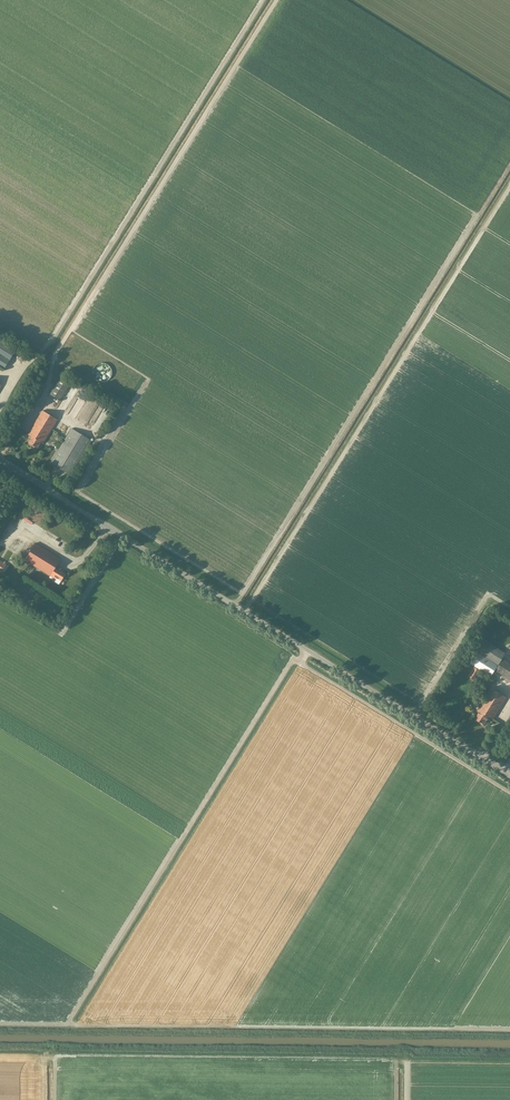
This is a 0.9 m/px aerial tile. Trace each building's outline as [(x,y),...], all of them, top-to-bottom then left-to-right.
[(15,351),(0,342),(0,367),(4,369),(15,351)] [(60,400),(69,385),(59,379),(50,394),(60,400)] [(78,414),(89,396),(83,392),(72,410),(78,414)] [(69,406),(70,404),(63,401),(60,407),(60,408),(59,411),(64,413),(67,405),(69,406)] [(42,443),(57,420),(42,411),(28,434),(32,437),(28,442),(37,448),(41,442),(42,443)] [(68,412),(64,418),(70,423),(74,416),(68,412)] [(69,430),(63,426),(58,432),(63,435),(65,433),(67,434),(69,430)] [(70,475),(91,441),(71,428),(50,463),(70,475)] [(13,519),(4,514),(0,520),(0,540),(1,540),(13,519)] [(46,540),(54,544),(56,541),(45,535),(43,538),(46,540)] [(61,580),(65,574),(57,569),(57,570),(54,568),(60,559),(35,543),(25,560),(56,579),(56,577),(61,580)] [(485,640),(470,664),(491,676),(505,653),(485,640)] [(503,659),(495,671),(509,680),(509,663),(503,659)] [(473,680),(479,670),(474,667),(468,676),(473,680)] [(492,721),(506,697),(491,688),(477,712),(479,713),(475,719),(484,724),(488,719),(492,721)]
